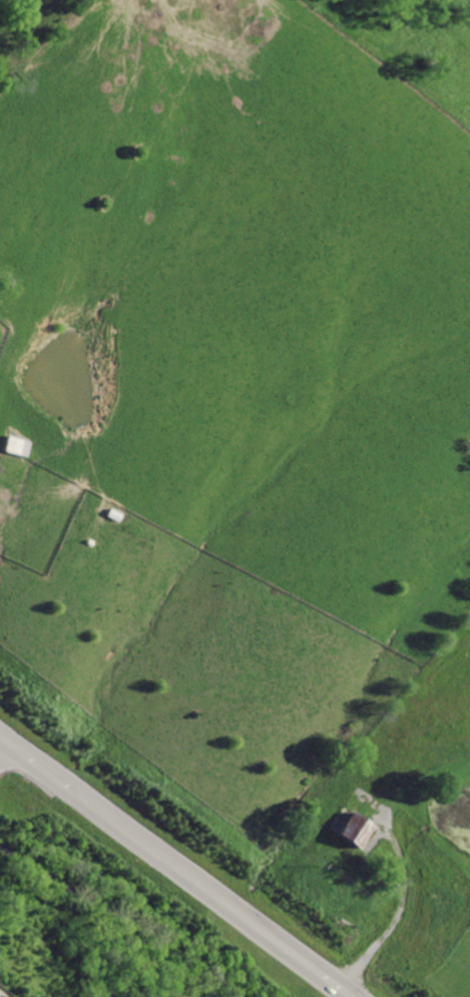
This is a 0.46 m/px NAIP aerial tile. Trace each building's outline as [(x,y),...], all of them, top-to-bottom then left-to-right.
[(5,450),(27,456),(31,440),(9,434),(5,450)] [(355,813),(338,838),(360,854),(378,829),(355,813)]
